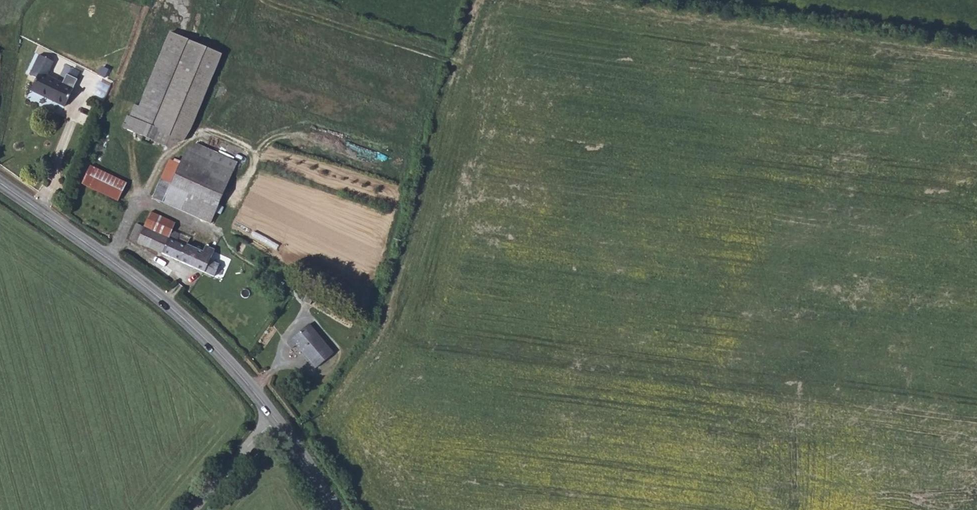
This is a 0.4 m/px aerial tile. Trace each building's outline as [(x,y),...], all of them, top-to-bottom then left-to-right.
[(129,116),(163,131),(158,143),(169,148),(184,141),(190,131),(223,54),(169,32),(139,106),(134,104),(129,116)] [(54,62),(39,55),(29,75),(36,78),(30,90),(64,106),(73,88),(47,76),(54,62)] [(129,116),(125,128),(158,143),(163,131),(129,116)] [(218,205),(238,162),(196,144),(186,150),(179,164),(170,160),(161,179),(218,205)] [(126,182),(90,165),(82,184),(117,201),(126,182)] [(210,223),(218,205),(161,179),(153,198),(210,223)] [(150,211),(143,227),(169,238),(172,231),(176,223),(150,211)] [(129,239),(214,277),(219,264),(210,260),(215,249),(205,245),(203,251),(187,244),(190,238),(172,231),(169,238),(143,227),(136,223),(129,239)] [(240,238),(233,235),(228,245),(236,248),(240,238)] [(316,292),(309,288),(303,300),(310,304),(316,292)] [(306,355),(305,355),(316,368),(333,353),(309,324),(287,342),(292,348),(297,344),(306,355)]
